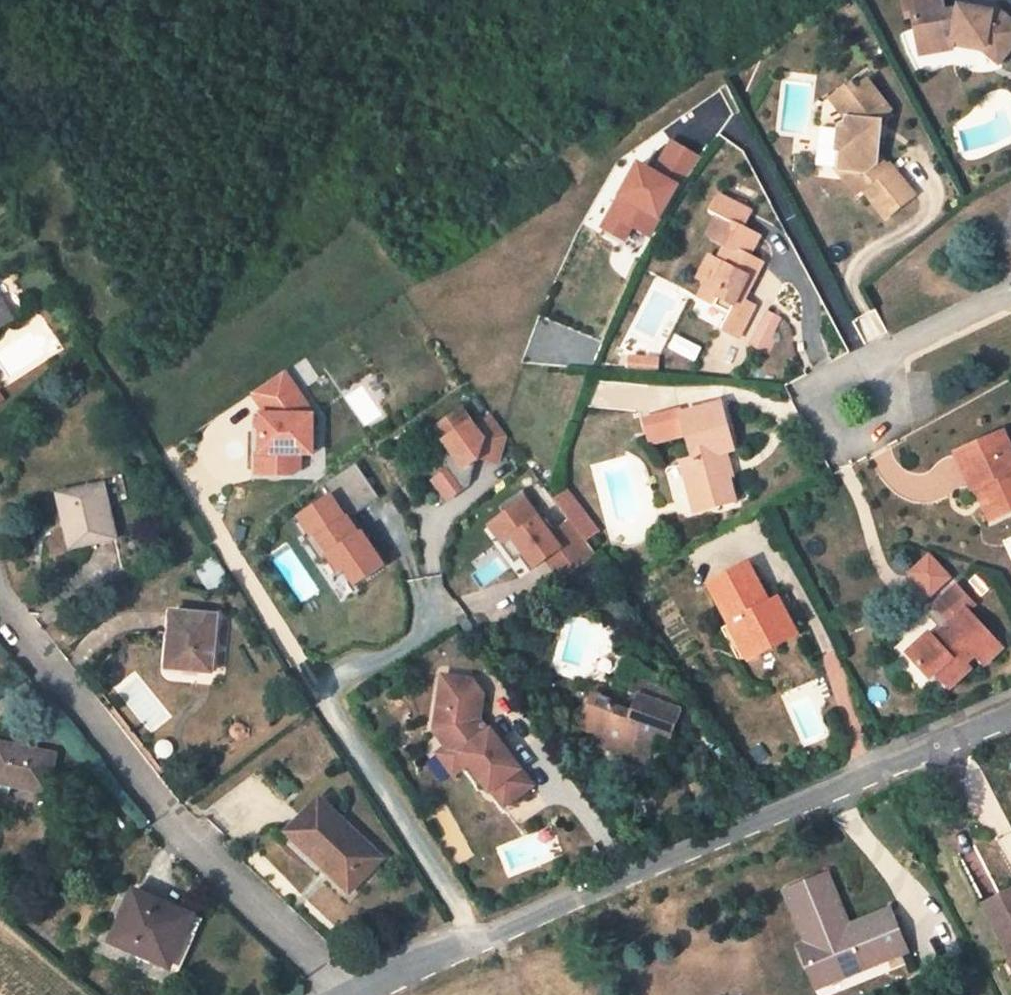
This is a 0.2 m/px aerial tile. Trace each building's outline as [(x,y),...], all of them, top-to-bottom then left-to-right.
[(984,46),(984,51),(999,63),(1010,49),(1010,22),(997,10),(992,14),(961,8),(959,13),(946,16),(943,0),(903,0),(906,17),(913,15),(921,55),(953,49),(955,41),(984,46)] [(838,132),(836,170),(852,173),(863,186),(861,188),(886,216),(913,194),(889,165),(886,167),(875,153),(879,115),(887,108),(863,80),(855,85),(851,81),(831,98),(848,118),(846,133),(838,132)] [(658,156),(688,177),(702,157),(672,137),(658,156)] [(653,239),(682,182),(637,159),(600,229),(627,243),(634,230),(653,239)] [(863,186),(852,173),(836,170),(854,193),(861,188),(863,186)] [(757,235),(740,226),(748,209),(714,192),(705,209),(716,214),(706,234),(725,244),(718,260),(709,255),(697,278),(705,281),(697,297),(714,306),(718,299),(731,305),(719,327),(736,336),(752,305),(736,299),(742,286),(747,288),(760,261),(747,255),(757,235)] [(741,301),(747,288),(742,286),(736,299),(741,301)] [(0,303),(0,325),(10,318),(0,303)] [(764,312),(749,342),(766,350),(772,336),(767,333),(775,317),(764,312)] [(314,414),(285,370),(253,392),(267,413),(261,413),(261,451),(258,451),(258,472),(293,473),(301,468),(301,451),(301,431),(313,432),(313,414),(314,414)] [(733,449),(719,403),(680,414),(692,458),(680,462),(691,499),(705,495),(709,507),(734,500),(728,476),(722,478),(718,466),(729,463),(726,451),(733,449)] [(480,458),(497,462),(505,436),(490,415),(472,428),(460,411),(436,428),(452,450),(438,460),(446,471),(434,480),(448,500),(469,485),(472,477),(466,469),(480,458)] [(313,432),(301,431),(301,451),(313,452),(313,432)] [(1003,433),(966,449),(983,486),(975,490),(991,521),(1010,512),(1010,451),(1003,433)] [(983,486),(966,449),(954,453),(972,491),(975,490),(983,486)] [(732,476),(729,463),(718,466),(722,478),(728,476),(732,476)] [(350,590),(387,567),(354,514),(379,498),(358,464),(326,484),(333,494),(302,514),(350,590)] [(113,536),(102,485),(59,494),(69,546),(113,536)] [(580,534),(570,520),(550,534),(533,510),(536,508),(523,489),(506,502),(511,509),(506,513),(490,524),(504,544),(513,537),(524,552),(519,556),(520,557),(530,570),(547,558),(551,555),(566,576),(595,555),(585,541),(580,534)] [(585,541),(597,532),(592,525),(582,512),(568,492),(556,500),(570,520),(580,534),(585,541)] [(695,511),(709,507),(705,495),(691,499),(695,511)] [(511,509),(506,502),(500,506),(506,513),(511,509)] [(513,537),(504,544),(502,546),(513,562),(520,557),(519,556),(524,552),(513,537)] [(551,555),(547,558),(562,579),(566,576),(551,555)] [(767,603),(746,565),(709,585),(730,624),(739,619),(759,655),(797,634),(783,609),(774,614),(767,603)] [(1002,648),(967,610),(974,603),(956,584),(933,605),(949,622),(934,636),(929,632),(907,653),(930,677),(934,673),(948,687),(969,668),(965,663),(974,655),(983,665),(1002,648)] [(774,614),(783,609),(777,598),(767,603),(774,614)] [(209,670),(213,616),(170,612),(168,635),(178,636),(175,667),(209,670)] [(739,619),(730,624),(750,659),(759,655),(739,619)] [(178,636),(168,635),(166,666),(175,667),(178,636)] [(473,680),(443,675),(434,730),(446,746),(460,752),(468,763),(488,792),(491,790),(502,806),(531,785),(491,729),(488,731),(479,719),(483,694),(473,680)] [(629,691),(637,694),(656,701),(660,688),(634,678),(629,691)] [(669,741),(679,710),(656,701),(637,694),(629,714),(608,706),(598,735),(624,745),(621,754),(645,763),(647,755),(662,759),(665,750),(650,746),(654,736),(669,741)] [(594,744),(621,754),(624,745),(598,735),(594,744)] [(665,750),(669,741),(654,736),(650,746),(665,750)] [(0,743),(0,781),(46,790),(54,755),(0,743)] [(446,746),(437,752),(452,774),(468,763),(460,752),(446,746)] [(377,858),(318,802),(289,833),(341,881),(355,867),(363,874),(377,858)] [(348,889),(363,874),(355,867),(341,881),(348,889)] [(800,945),(808,964),(819,959),(828,983),(904,951),(891,919),(851,936),(847,927),(825,874),(786,891),(807,943),(800,945)] [(190,915),(135,890),(112,941),(167,966),(190,915)] [(984,903),(1010,958),(1010,890),(984,903)] [(851,936),(891,919),(887,911),(847,927),(851,936)] [(819,959),(808,964),(817,988),(828,983),(819,959)]
